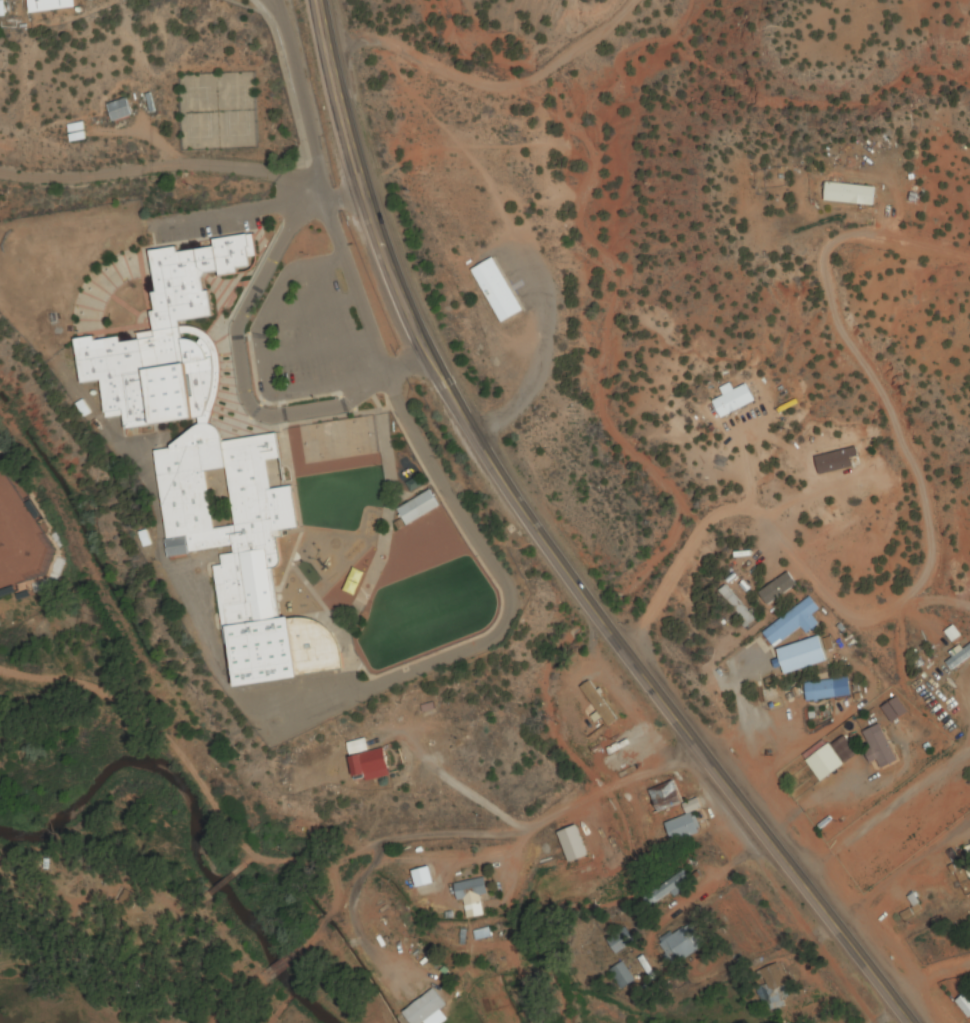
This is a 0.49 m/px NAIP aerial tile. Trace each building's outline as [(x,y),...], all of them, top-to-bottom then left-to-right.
[(25,10),(24,0),(72,0),(72,2),(25,10)] [(131,116),(125,98),(105,105),(111,122),(131,116)] [(70,142),(84,139),(81,123),(67,126),(70,142)] [(826,183),(824,201),(873,207),(875,189),(826,183)] [(143,247),(243,231),(247,231),(252,254),(246,255),(247,265),(233,266),(234,272),(213,274),(212,268),(201,270),(197,275),(199,287),(205,287),(209,314),(173,319),(174,324),(184,324),(191,325),(200,330),(207,336),(215,348),(216,358),(216,375),(213,391),(211,403),(206,414),(205,418),(211,421),(213,425),(217,430),(218,437),(272,430),(280,478),(287,477),(296,524),(279,525),(280,531),(274,532),(276,554),(273,558),(269,561),(276,610),(284,608),(285,612),(295,611),(305,613),(316,617),(325,625),(333,635),(338,648),(339,660),(233,675),(225,636),(220,637),(209,560),(217,559),(215,550),(229,548),(228,536),(186,544),(184,528),(163,530),(149,446),(166,444),(165,440),(193,419),(193,414),(189,414),(188,411),(122,423),(118,405),(99,408),(94,376),(76,379),(69,334),(88,330),(90,337),(114,333),(115,338),(131,336),(132,332),(149,328),(145,310),(152,309),(147,290),(152,288),(143,247)] [(470,271),(499,325),(521,314),(492,259),(470,271)] [(719,390),(723,397),(712,403),(720,419),(753,402),(745,386),(732,392),(729,385),(719,390)] [(398,509),(408,526),(442,506),(432,490),(398,509)] [(426,530),(441,552),(457,541),(442,519),(426,530)] [(759,593),(768,606),(797,586),(788,573),(759,593)] [(800,628),(806,636),(819,625),(811,616),(819,610),(809,597),(763,633),(774,647),(800,628)] [(827,663),(821,638),(778,649),(785,674),(827,663)] [(951,671),(969,658),(969,645),(945,662),(951,671)] [(806,702),(838,699),(836,681),(804,683),(806,702)] [(894,724),(907,714),(896,699),(883,709),(894,724)] [(871,764),(877,761),(882,770),(898,762),(878,725),(863,734),(872,749),(865,753),(871,764)] [(385,749),(369,752),(366,740),(348,744),(355,779),(366,777),(367,781),(391,776),(385,749)] [(699,834),(692,813),(687,815),(681,795),(655,804),(658,814),(667,811),(671,823),(666,824),(672,843),(699,834)] [(969,864),(969,848),(969,846),(961,853),(969,864)] [(406,875),(414,900),(429,895),(422,871),(406,875)] [(691,883),(682,871),(644,901),(650,908),(670,893),(672,897),(691,883)] [(457,901),(463,900),(466,919),(483,917),(481,898),(487,897),(484,879),(454,883),(457,901)] [(118,901),(128,907),(135,896),(124,890),(118,901)] [(705,947),(690,922),(659,942),(674,966),(705,947)] [(606,942),(616,955),(635,942),(625,928),(606,942)] [(609,971),(620,990),(634,982),(624,963),(609,971)] [(758,971),(770,1011),(790,1005),(778,965),(758,971)] [(445,1007),(433,990),(402,1013),(409,1022),(422,1022),(445,1007)] [(968,1019),(969,1018),(969,1000),(965,995),(955,1002),(968,1019)]
